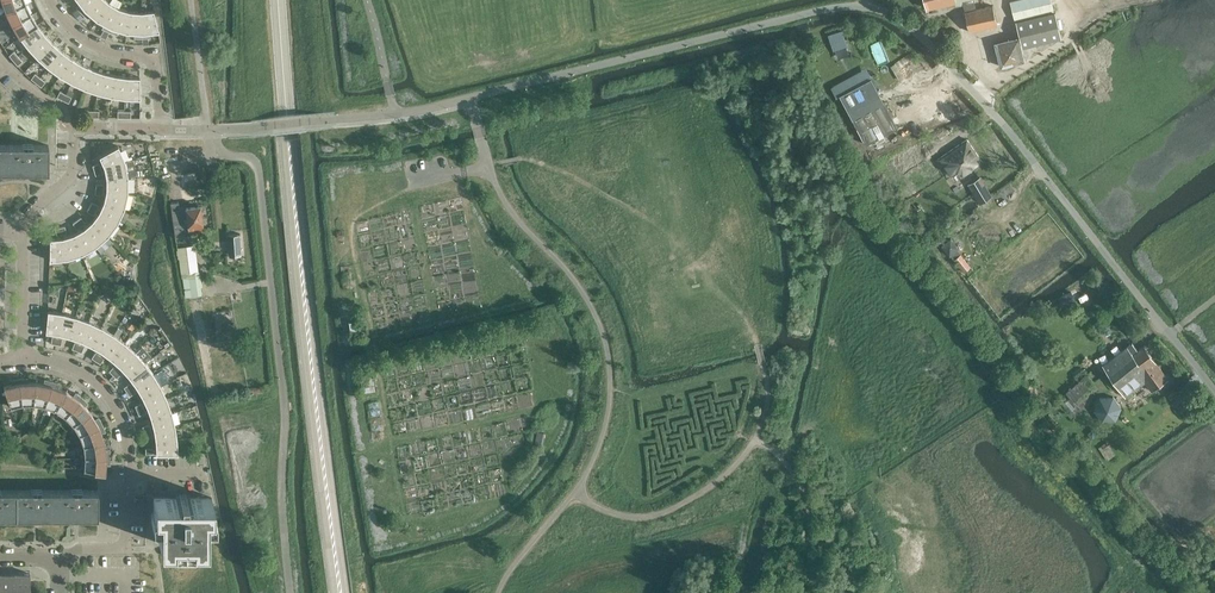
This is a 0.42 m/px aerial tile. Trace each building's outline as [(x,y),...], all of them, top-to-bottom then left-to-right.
[(3,3),(6,11),(26,3),(24,0),(0,0),(0,4),(3,3)] [(79,3),(81,5),(77,8),(81,12),(94,0),(77,0),(79,3)] [(85,16),(88,13),(96,20),(109,2),(106,0),(94,0),(81,12),(85,16)] [(928,8),(930,8),(931,11),(938,10),(937,6),(955,2),(962,0),(926,0),(928,8)] [(955,2),(956,6),(963,4),(965,11),(969,31),(988,27),(988,28),(997,26),(992,4),(987,5),(987,6),(976,9),(974,0),(962,0),(957,1),(956,1),(955,2)] [(1015,20),(1014,20),(1018,36),(1019,36),(1022,48),(1056,40),(1049,13),(1055,11),(1052,0),(1013,0),(1010,1),(1015,20)] [(96,20),(106,25),(104,29),(109,31),(119,8),(109,2),(96,20)] [(10,19),(6,21),(8,26),(31,14),(26,3),(6,11),(10,19)] [(109,31),(114,33),(116,29),(126,32),(130,11),(119,8),(109,31)] [(153,10),(141,12),(142,37),(148,37),(147,33),(158,31),(153,10)] [(141,12),(130,11),(126,32),(137,33),(136,38),(142,37),(141,12)] [(8,26),(11,30),(15,28),(20,36),(37,25),(37,24),(31,14),(8,26)] [(37,25),(20,36),(28,47),(35,42),(44,33),(37,25)] [(828,35),(833,49),(847,45),(842,30),(828,35)] [(35,42),(28,47),(38,58),(53,42),(44,33),(35,42)] [(53,42),(38,58),(48,67),(61,50),(53,42)] [(14,50),(9,55),(13,60),(18,55),(14,50)] [(61,50),(48,67),(60,75),(71,57),(61,50)] [(18,55),(13,60),(17,65),(23,61),(18,55)] [(71,57),(60,75),(72,82),(81,63),(71,57)] [(81,63),(72,82),(84,88),(92,68),(81,63)] [(92,68),(84,88),(98,93),(103,72),(92,68)] [(878,90),(871,78),(866,69),(840,82),(830,88),(836,97),(840,95),(846,108),(866,144),(898,127),(878,90)] [(103,72),(98,93),(111,96),(115,75),(103,72)] [(31,78),(35,81),(36,82),(40,77),(35,73),(31,78)] [(115,75),(111,96),(125,98),(127,76),(115,75)] [(127,76),(125,98),(140,98),(139,77),(127,76)] [(40,77),(36,82),(41,86),(45,81),(40,77)] [(60,91),(57,97),(63,100),(66,94),(60,91)] [(66,94),(63,100),(68,103),(72,97),(66,94)] [(947,127),(946,127),(935,135),(941,144),(953,136),(947,127)] [(967,139),(939,159),(949,174),(956,169),(962,176),(982,162),(967,139)] [(885,148),(889,155),(903,147),(899,140),(885,148)] [(48,145),(7,145),(7,171),(48,171),(48,145)] [(99,156),(104,167),(125,160),(118,145),(99,156)] [(903,150),(892,157),(904,175),(928,159),(921,149),(908,158),(903,150)] [(125,160),(104,167),(106,178),(128,176),(125,160)] [(106,178),(106,190),(128,192),(128,176),(106,178)] [(981,177),(970,184),(975,193),(976,194),(978,197),(979,199),(990,192),(989,190),(987,187),(981,177)] [(106,190),(103,201),(124,208),(128,192),(106,190)] [(103,201),(98,212),(117,222),(124,208),(103,201)] [(92,202),(89,206),(96,210),(98,206),(92,202)] [(179,202),(169,203),(171,212),(174,235),(174,237),(176,237),(186,235),(185,231),(189,230),(202,228),(199,205),(181,207),(179,208),(179,202)] [(89,206),(88,208),(87,211),(93,215),(96,210),(89,206)] [(238,206),(230,207),(233,227),(240,226),(238,206)] [(98,212),(92,221),(107,236),(110,232),(117,222),(98,212)] [(81,217),(77,220),(81,226),(85,223),(81,217)] [(77,220),(75,221),(72,223),(77,229),(81,226),(77,220)] [(92,221),(83,228),(95,246),(107,236),(92,221)] [(83,228),(73,234),(82,254),(95,246),(83,228)] [(240,233),(228,234),(230,254),(242,253),(240,233)] [(73,234),(62,237),(66,258),(82,254),(73,234)] [(62,237),(50,238),(50,260),(66,258),(62,237)] [(958,247),(950,238),(941,245),(948,254),(958,247)] [(177,247),(181,275),(182,275),(195,272),(198,272),(194,245),(191,245),(177,247)] [(952,259),(953,260),(956,263),(963,272),(970,266),(959,253),(952,259)] [(195,272),(182,275),(186,296),(189,296),(202,294),(199,272),(198,272),(195,272)] [(1076,301),(1071,291),(1058,298),(1064,308),(1076,301)] [(48,310),(46,331),(58,333),(62,312),(48,310)] [(62,312),(58,333),(70,336),(76,316),(62,312)] [(76,316),(70,336),(81,340),(89,320),(76,316)] [(89,320),(81,340),(92,345),(102,326),(89,320)] [(355,320),(349,321),(351,335),(358,334),(355,320)] [(102,326),(92,345),(102,351),(114,334),(102,326)] [(114,334),(102,351),(111,358),(125,342),(114,334)] [(125,342),(111,358),(120,366),(136,351),(125,342)] [(1132,342),(1103,364),(1117,385),(1143,364),(1140,360),(1150,353),(1144,345),(1137,349),(1132,342)] [(136,351),(120,366),(128,375),(145,362),(151,357),(141,345),(136,351)] [(92,357),(96,360),(100,354),(96,351),(92,357)] [(1143,364),(1117,385),(1125,396),(1145,381),(1152,390),(1168,378),(1150,353),(1140,360),(1143,364)] [(100,354),(96,360),(100,363),(104,357),(100,354)] [(145,362),(128,375),(136,385),(153,373),(145,362)] [(109,370),(113,374),(118,369),(114,365),(109,370)] [(1078,381),(1069,388),(1076,397),(1094,382),(1087,373),(1083,368),(1074,376),(1078,381)] [(118,369),(113,374),(116,378),(122,373),(118,369)] [(369,386),(369,387),(362,388),(362,392),(370,391),(374,390),(372,372),(367,372),(369,386)] [(153,373),(136,385),(142,395),(161,385),(154,373),(153,373)] [(35,381),(27,382),(25,382),(25,377),(19,378),(22,404),(34,404),(35,404),(35,381)] [(19,378),(13,378),(14,383),(3,386),(10,406),(22,404),(19,378)] [(35,404),(45,405),(52,380),(47,379),(46,383),(35,381),(35,404)] [(66,390),(59,387),(56,386),(58,382),(52,380),(45,405),(56,410),(66,390)] [(124,387),(127,391),(133,387),(130,382),(124,387)] [(161,385),(142,395),(147,406),(167,398),(161,385)] [(133,387),(127,391),(130,395),(136,391),(133,387)] [(75,397),(73,395),(66,390),(56,410),(65,416),(82,396),(78,393),(75,397)] [(1117,409),(1118,406),(1117,401),(1114,397),(1112,395),(1110,394),(1106,393),(1102,393),(1100,393),(1097,395),(1095,397),(1093,399),(1092,401),(1091,406),(1092,411),(1093,413),(1095,415),(1099,418),(1102,419),(1104,419),(1109,418),(1113,416),(1116,413),(1117,411),(1117,409)] [(90,411),(83,403),(86,400),(82,396),(65,416),(73,425),(90,411)] [(167,398),(147,406),(151,417),(172,411),(167,398)] [(100,419),(96,421),(90,411),(73,425),(79,435),(102,423),(100,419)] [(172,411),(151,417),(154,429),(175,424),(172,411)] [(197,412),(191,414),(193,421),(199,419),(197,412)] [(100,430),(105,429),(102,423),(79,435),(83,446),(103,441),(100,430)] [(175,424),(154,429),(156,440),(177,438),(175,424)] [(542,430),(534,443),(539,446),(547,433),(542,430)] [(177,438),(156,440),(156,453),(178,453),(177,438)] [(83,446),(85,457),(110,456),(110,451),(105,451),(103,441),(83,446)] [(110,462),(110,456),(85,457),(84,469),(105,473),(105,461),(110,462)] [(0,490),(0,516),(16,516),(15,490),(0,490)] [(56,490),(15,490),(16,516),(56,516),(56,490)] [(97,490),(56,490),(56,516),(97,516),(97,490)] [(192,537),(192,543),(206,543),(206,521),(215,521),(215,510),(212,510),(212,496),(186,497),(186,493),(180,493),(180,497),(154,497),(154,510),(151,510),(151,521),(159,521),(159,543),(173,543),(173,546),(184,546),(184,537),(192,537)] [(1,592),(16,592),(16,573),(11,573),(11,576),(2,576),(2,573),(1,573),(1,592)] [(16,573),(16,592),(30,592),(30,573),(25,573),(25,576),(16,576),(16,573)]
